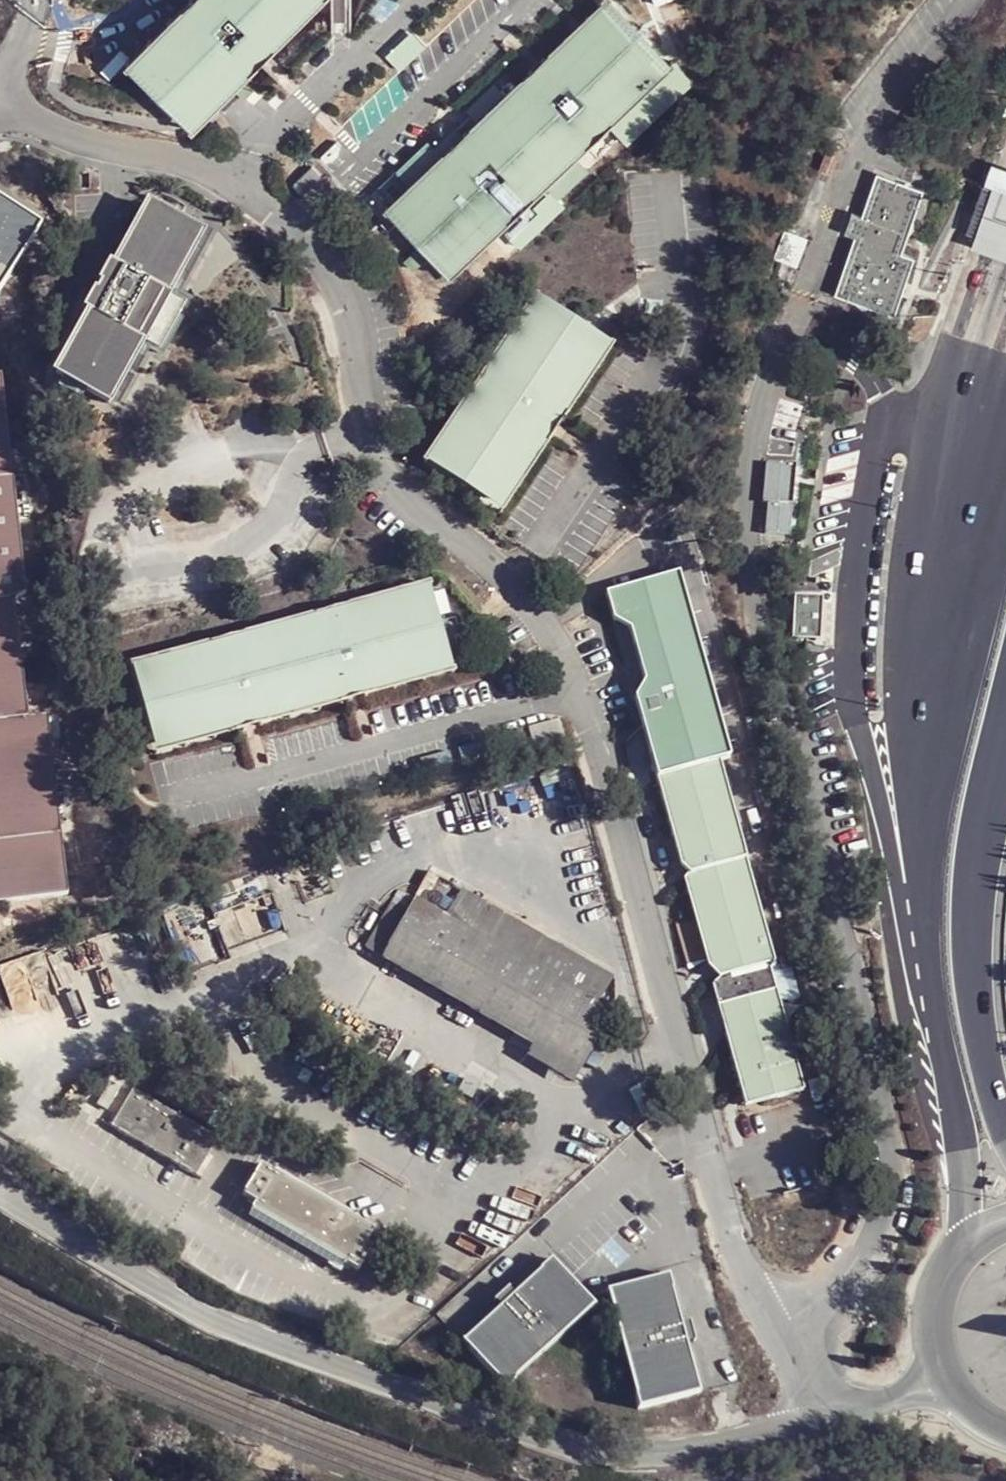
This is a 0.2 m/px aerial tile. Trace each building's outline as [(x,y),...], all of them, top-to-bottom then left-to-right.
[(185,132),(197,120),(261,55),(316,0),(180,0),(117,64),(169,116),(181,128),(185,132)] [(381,209),(445,277),(582,147),(670,63),(610,0),(602,0),(587,15),(381,209)] [(975,242),(1005,251),(1005,160),(1001,158),(975,242)] [(309,167),(292,185),(303,195),(320,178),(309,167)] [(851,213),(843,236),(852,239),(893,254),(917,188),(873,173),(858,215),(851,213)] [(172,207),(142,198),(105,266),(101,264),(90,284),(93,287),(90,294),(86,291),(74,312),(79,315),(40,379),(99,408),(103,410),(140,345),(154,354),(180,305),(165,296),(203,224),(172,207)] [(33,227),(0,207),(0,279),(33,227)] [(893,254),(852,239),(833,293),(890,313),(909,260),(893,254)] [(496,516),(552,429),(557,420),(607,349),(531,295),(418,463),(469,497),(496,516)] [(792,462),(764,461),(762,503),(765,503),(765,508),(764,540),(789,541),(791,478),(792,462)] [(5,480),(0,481),(0,602),(7,601),(18,593),(5,480)] [(727,758),(673,575),(601,596),(609,623),(625,632),(641,683),(632,700),(655,780),(717,761),(727,758)] [(450,677),(424,585),(125,668),(150,758),(363,700),(450,677)] [(833,640),(833,592),(805,592),(804,640),(833,640)] [(7,601),(0,602),(0,724),(20,722),(7,601)] [(20,722),(0,724),(0,844),(54,839),(40,719),(20,722)] [(557,721),(526,730),(531,749),(561,740),(557,721)] [(740,837),(717,761),(655,780),(681,868),(689,875),(685,881),(689,897),(698,894),(716,956),(711,969),(722,979),(716,985),(752,1107),(810,1090),(773,965),(777,964),(776,961),(740,837)] [(0,844),(0,905),(60,897),(54,839),(0,844)] [(394,885),(357,946),(531,1046),(522,1066),(571,1089),(612,1017),(597,1007),(613,980),(447,885),(433,908),(394,885)] [(716,956),(698,894),(689,897),(711,969),(716,956)] [(130,1092),(108,1129),(192,1178),(214,1141),(130,1092)] [(257,1168),(237,1199),(253,1206),(248,1214),(353,1274),(365,1254),(361,1250),(369,1235),(257,1168)] [(503,1304),(468,1337),(508,1380),(594,1300),(553,1255),(515,1289),(510,1284),(496,1297),(503,1304)] [(692,1319),(684,1321),(671,1270),(609,1286),(641,1408),(701,1393),(688,1341),(697,1339),(692,1319)]
